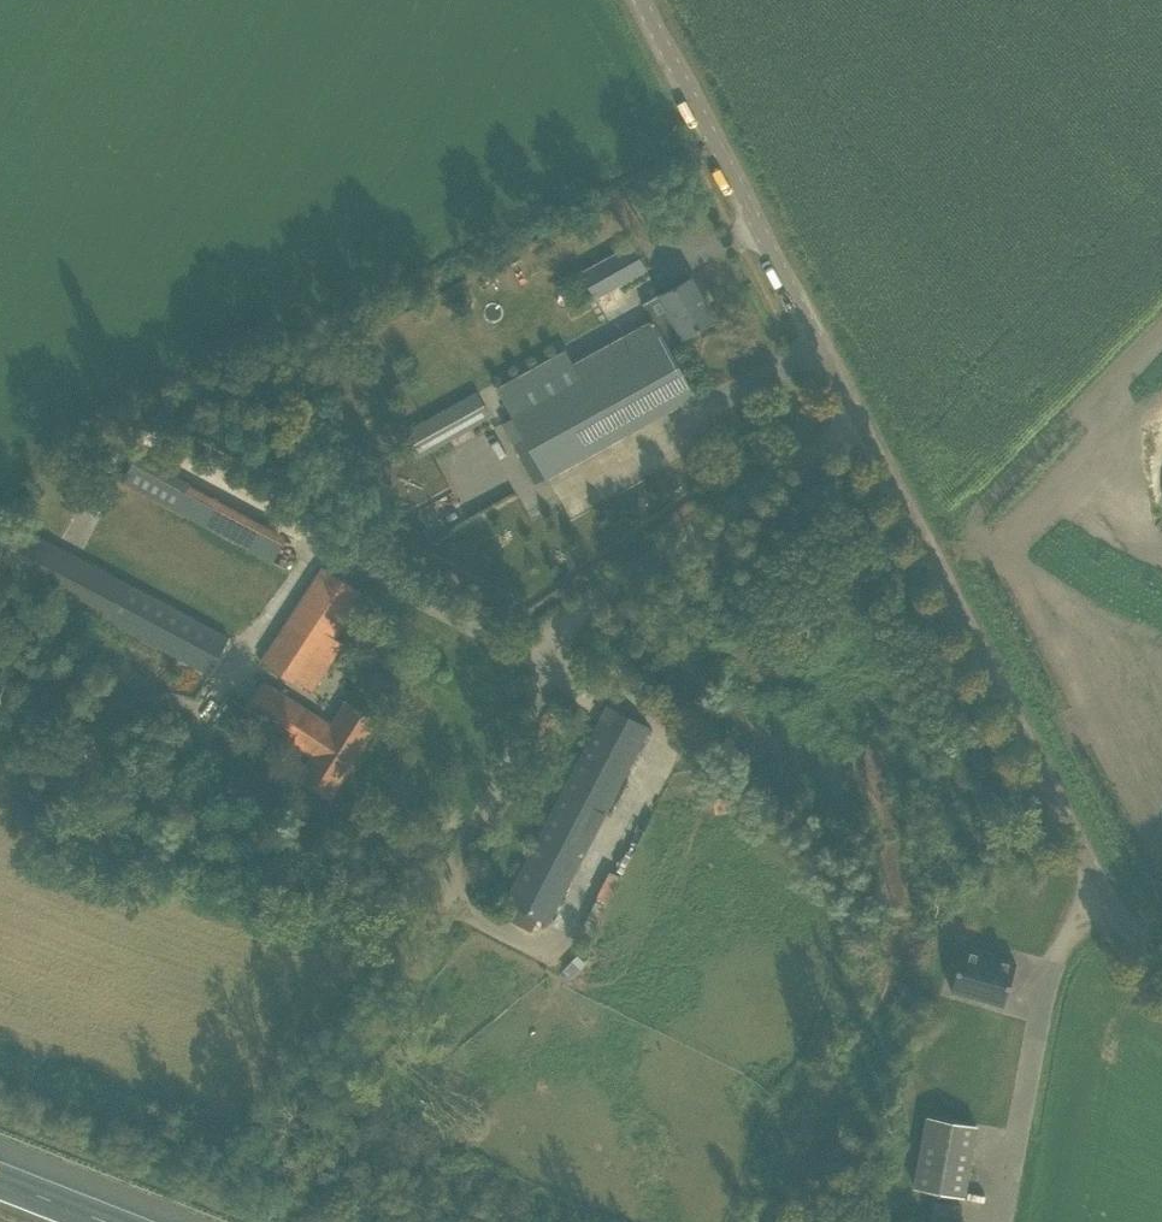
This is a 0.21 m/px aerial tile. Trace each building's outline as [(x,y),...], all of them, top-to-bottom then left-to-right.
[(582,273),(596,298),(647,269),(633,244),(582,273)] [(565,349),(496,388),(512,417),(546,478),(547,477),(696,394),(669,346),(714,321),(691,278),(670,289),(643,304),(652,319),(573,363),(565,349)] [(403,433),(416,457),(489,416),(476,392),(403,433)] [(290,528),(135,457),(122,487),(277,557),(290,528)] [(209,674),(229,636),(20,525),(0,562),(0,564),(209,674)] [(262,659),(302,686),(364,594),(324,568),(262,659)] [(296,778),(330,799),(380,721),(346,700),(331,724),(257,677),(238,707),(311,755),(296,778)] [(505,901),(548,923),(638,751),(649,730),(607,707),(595,728),(505,901)] [(964,944),(951,989),(1004,1004),(1016,962),(985,954),(986,950),(964,944)] [(913,1186),(965,1196),(978,1125),(926,1116),(913,1186)] [(963,1205),(933,1200),(929,1221),(960,1221),(963,1205)]
